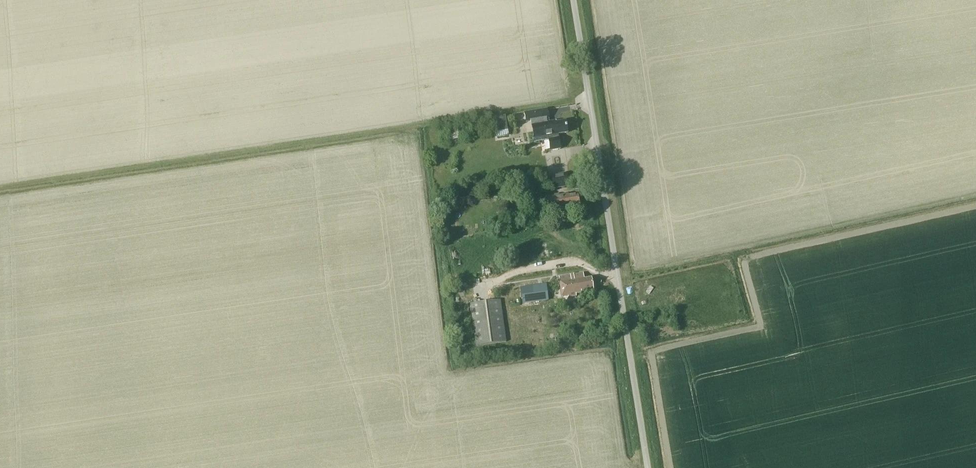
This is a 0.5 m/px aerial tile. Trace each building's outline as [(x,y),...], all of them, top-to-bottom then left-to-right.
[(546,110),(546,109),(523,113),(525,122),(530,121),(533,142),(548,140),(549,151),(559,149),(559,148),(560,146),(561,144),(561,142),(559,141),(558,140),(557,135),(567,133),(565,120),(555,122),(554,121),(548,122),(547,116),(549,115),(548,111),(546,110)] [(506,129),(504,116),(493,118),(495,131),(506,129)] [(468,131),(466,123),(455,125),(456,133),(468,131)] [(569,186),(566,173),(551,175),(553,189),(569,186)] [(568,196),(567,194),(558,195),(557,194),(547,196),(550,212),(560,211),(560,210),(567,208),(568,207),(579,205),(577,195),(568,196)] [(545,221),(543,209),(535,210),(536,222),(545,221)] [(466,235),(475,233),(473,225),(464,228),(466,235)] [(584,280),(583,274),(559,277),(562,298),(575,296),(575,294),(582,293),(581,291),(593,289),(591,279),(584,280)] [(547,301),(545,284),(520,287),(522,304),(547,301)] [(505,342),(500,300),(469,304),(475,346),(505,342)]
